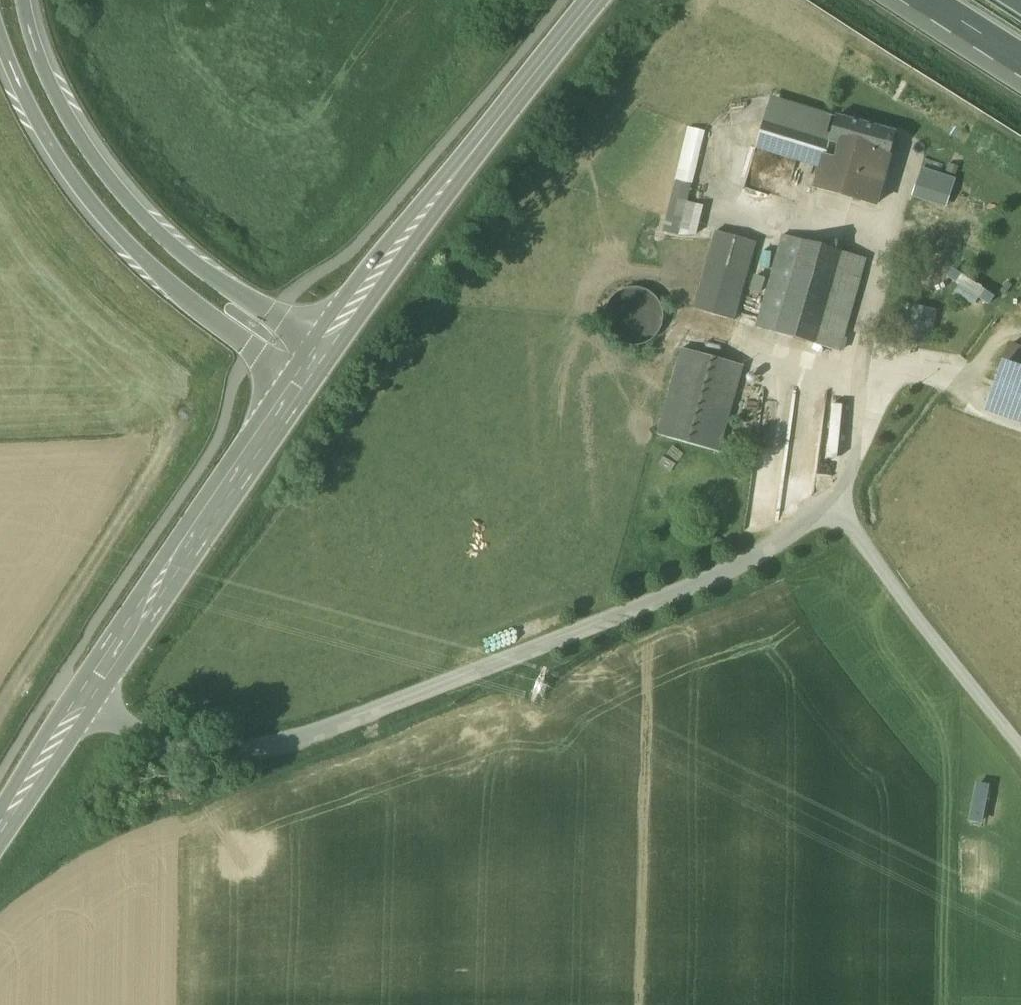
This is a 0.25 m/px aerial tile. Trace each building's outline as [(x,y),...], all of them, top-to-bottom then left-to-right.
[(770,100),(754,151),(821,170),(829,145),(836,119),(798,108),(770,100)] [(893,136),(836,119),(829,145),(886,161),(893,136)] [(688,127),(663,232),(680,236),(696,236),(703,206),(687,202),(704,135),(704,131),(688,127)] [(886,161),(829,145),(821,170),(816,189),(874,205),(886,161)] [(753,244),(714,234),(710,249),(693,309),(707,313),(731,320),(753,244)] [(867,259),(783,235),(756,327),(841,351),(867,259)] [(930,343),(938,308),(916,303),(911,324),(922,327),(918,341),(930,343)] [(693,337),(692,349),(709,351),(711,339),(693,337)] [(743,366),(683,349),(673,384),(658,435),(719,452),(743,366)] [(1002,404),(1020,411),(1020,350),(1002,404)]
